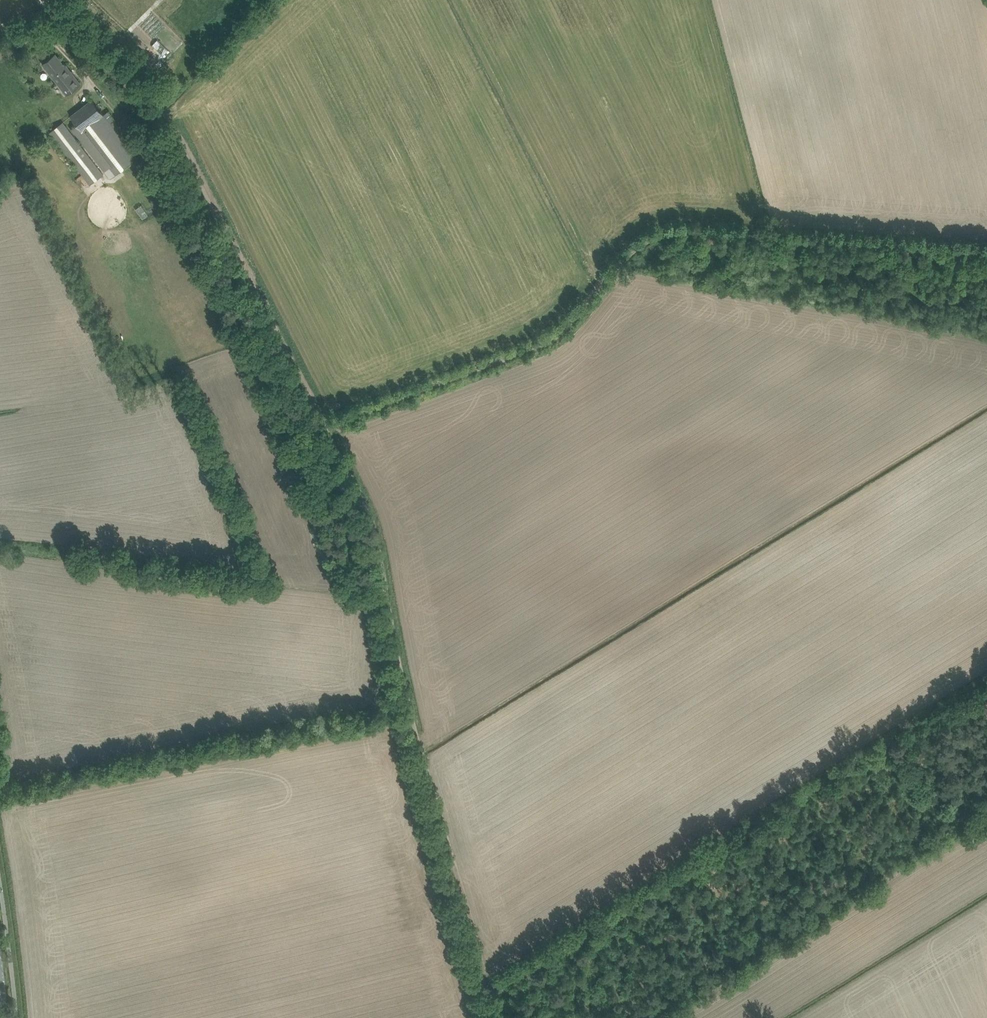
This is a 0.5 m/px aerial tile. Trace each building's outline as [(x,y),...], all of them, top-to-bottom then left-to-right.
[(55,54),(43,63),(67,94),(80,84),(66,66),(65,67),(55,54)] [(72,129),(110,178),(113,176),(138,158),(93,99),(70,115),(78,125),(72,129)] [(91,184),(104,174),(63,121),(50,131),(91,184)]
